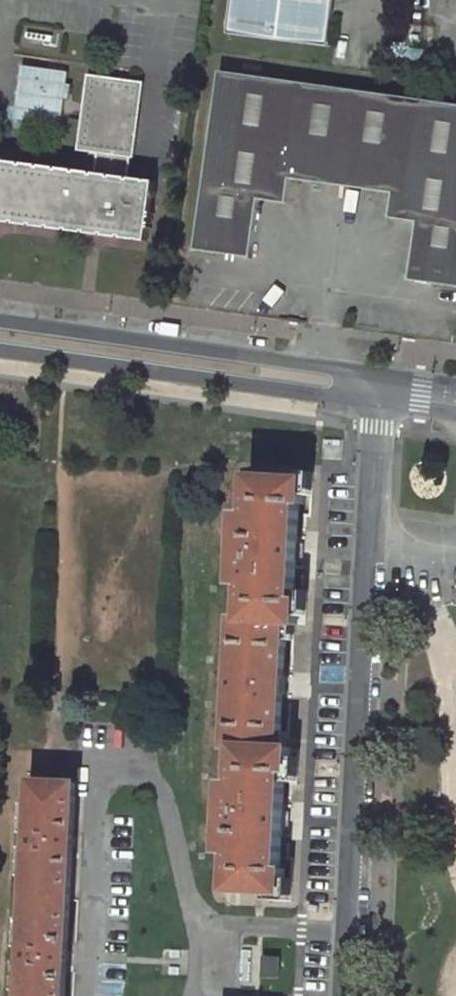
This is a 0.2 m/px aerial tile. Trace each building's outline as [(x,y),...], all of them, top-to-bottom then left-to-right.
[(334,0),(233,0),(228,36),(328,49),(334,0)] [(71,119),(71,67),(20,66),(20,119),(71,119)] [(216,73),(189,250),(247,258),(256,199),(284,204),(288,179),(390,194),(386,219),(414,223),(405,281),(455,289),(455,109),(216,73)] [(85,76),(75,152),(94,155),(91,175),(0,161),(0,221),(144,243),(153,184),(124,179),(128,159),(131,159),(143,85),(85,76)] [(233,675),(232,695),(235,696),(232,748),(240,748),(238,783),(228,783),(226,806),(234,807),(233,830),(226,830),(224,853),(234,854),(232,891),(286,893),(288,870),(281,870),(283,831),(286,831),(288,813),(284,813),(286,773),(293,774),(295,749),(284,748),(290,625),(302,626),(303,602),(297,602),(299,563),(303,564),(304,544),(301,545),(302,506),(308,507),(310,482),(254,480),(253,517),(243,517),(242,539),(249,540),(247,563),(240,563),(239,586),(249,586),(248,619),(240,618),(237,675),(233,675)] [(240,539),(239,563),(240,563),(247,563),(249,540),(242,539),(240,539)] [(81,783),(37,780),(36,802),(26,801),(24,832),(34,832),(33,845),(24,845),(22,874),(32,875),(30,916),(21,916),(19,942),(28,944),(27,958),(18,958),(17,988),(26,988),(25,995),(70,995),(81,783)] [(225,806),(224,830),(226,830),(233,830),(234,807),(226,806),(225,806)] [(286,981),(286,960),(269,959),(269,980),(286,981)]
